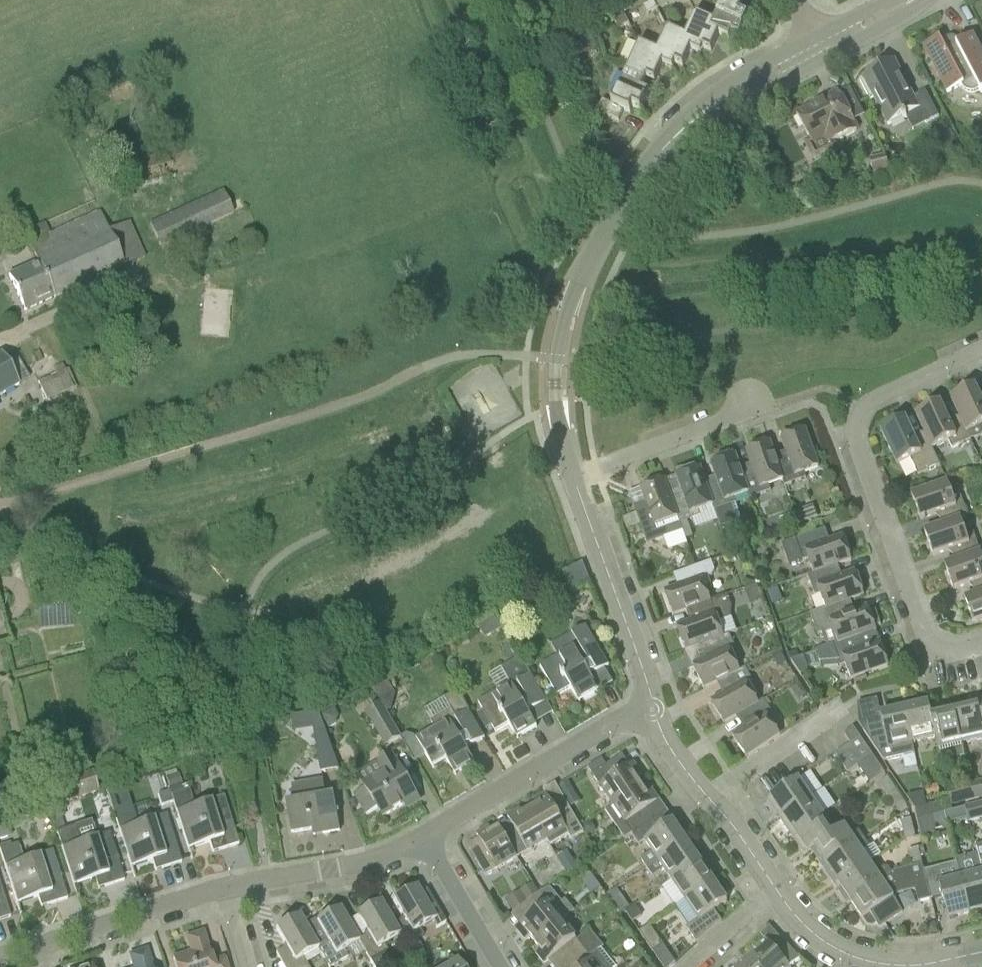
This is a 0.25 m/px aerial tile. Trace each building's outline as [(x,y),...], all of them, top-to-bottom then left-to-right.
[(675,0),(657,0),(653,2),(657,10),(675,0)] [(743,8),(725,0),(723,0),(713,22),(714,23),(719,34),(719,35),(728,39),(731,34),(739,37),(747,19),(740,15),(743,8)] [(647,15),(657,10),(653,2),(643,7),(647,15)] [(713,22),(713,23),(695,14),(685,37),(686,37),(691,49),(690,50),(691,50),(700,54),(703,49),(711,52),(718,35),(719,35),(719,34),(714,23),(713,22)] [(622,37),(632,31),(625,16),(614,22),(622,37)] [(685,37),(667,29),(657,52),(662,64),(672,69),(675,63),(682,67),(691,50),(690,50),(691,49),(686,37),(685,37)] [(981,55),(972,37),(959,44),(957,40),(955,39),(952,38),(950,38),(947,39),(941,42),(939,39),(923,47),(947,93),(960,86),(962,87),(962,88),(965,90),(968,92),(971,92),(974,92),(978,90),(980,94),(981,93),(981,57),(981,55)] [(657,52),(639,44),(628,67),(625,75),(644,83),(646,78),(654,82),(662,64),(657,52)] [(868,98),(871,97),(886,125),(916,110),(923,124),(938,116),(925,91),(913,98),(894,62),(859,81),(868,98)] [(625,75),(628,67),(611,105),(602,101),(597,112),(618,121),(623,111),(630,114),(632,108),(640,112),(649,93),(641,90),(644,83),(625,75)] [(858,131),(839,94),(838,92),(821,101),(821,102),(796,115),(809,140),(803,143),(813,163),(839,150),(835,142),(858,131)] [(129,192),(174,180),(167,152),(122,164),(129,192)] [(887,170),(887,168),(884,155),(868,159),(872,173),(887,170)] [(232,214),(222,192),(222,190),(149,224),(160,247),(232,214)] [(37,263),(8,276),(24,312),(42,304),(123,268),(107,231),(99,212),(49,235),(29,244),(37,263)] [(7,366),(0,355),(0,396),(18,385),(7,366)] [(45,401),(73,390),(63,363),(52,368),(55,375),(38,382),(45,401)] [(974,387),(950,399),(959,417),(970,441),(977,439),(979,439),(981,437),(981,404),(974,387)] [(959,417),(948,422),(939,404),(915,415),(924,434),(933,453),(932,450),(949,442),(952,449),(970,441),(959,417)] [(933,453),(924,434),(915,415),(924,434),(913,439),(905,420),(880,431),(897,466),(910,460),(917,476),(939,466),(933,453)] [(804,473),(818,468),(805,430),(781,439),(788,459),(777,463),(769,443),(784,487),(806,479),(804,473)] [(785,487),(784,487),(769,443),(746,451),(753,471),(742,475),(734,456),(750,500),(770,492),(768,486),(782,482),(784,487),(785,487)] [(749,500),(750,500),(734,456),(711,464),(718,484),(707,488),(699,468),(722,532),(737,526),(740,520),(735,505),(733,499),(747,494),(749,500)] [(671,500),(664,481),(682,532),(680,525),(700,517),(698,512),(712,507),(721,532),(722,532),(699,468),(690,472),(688,466),(674,471),(683,496),(671,500)] [(664,481),(662,482),(660,476),(646,481),(648,487),(641,489),(648,509),(635,514),(645,540),(651,543),(682,532),(664,481)] [(960,498),(954,501),(947,483),(911,496),(920,521),(940,514),(943,525),(967,517),(960,498)] [(798,525),(817,518),(812,507),(794,514),(797,522),(798,525)] [(783,528),(797,522),(794,514),(780,519),(783,528)] [(960,520),(967,517),(943,525),(924,532),(933,557),(952,550),(956,561),(978,554),(978,552),(980,551),(973,534),(967,537),(960,520)] [(795,540),(781,545),(789,566),(802,562),(807,560),(812,574),(851,561),(843,537),(823,544),(819,532),(800,538),(795,540)] [(573,558),(578,556),(573,541),(567,543),(573,558)] [(978,554),(956,561),(944,566),(953,591),(973,584),(977,595),(964,599),(977,595),(981,593),(981,563),(978,554)] [(831,568),(851,561),(812,574),(807,576),(814,597),(819,595),(823,609),(810,614),(810,615),(863,596),(855,573),(835,580),(831,568)] [(712,577),(715,572),(711,562),(702,565),(679,573),(684,586),(664,593),(672,616),(710,603),(710,602),(705,588),(710,586),(707,578),(712,577)] [(570,593),(589,582),(582,563),(563,574),(570,593)] [(977,595),(964,599),(973,625),(981,621),(981,593),(977,595)] [(727,620),(730,605),(726,596),(710,602),(710,603),(672,616),(673,616),(692,609),(696,620),(677,628),(685,651),(723,637),(718,623),(727,620)] [(843,603),(863,596),(810,615),(817,636),(821,634),(825,648),(816,652),(876,631),(874,627),(880,625),(875,611),(869,613),(868,608),(848,615),(843,603)] [(493,617),(478,626),(484,637),(499,629),(493,617)] [(557,656),(540,666),(547,679),(557,696),(570,689),(579,703),(599,692),(590,677),(604,669),(608,666),(585,626),(568,637),(574,646),(557,656)] [(856,638),(876,631),(816,652),(822,669),(839,667),(845,665),(850,680),(888,666),(880,643),(860,650),(856,638)] [(738,656),(729,635),(728,635),(723,637),(685,651),(705,644),(711,658),(693,667),(703,689),(745,669),(739,671),(733,658),(738,656)] [(780,653),(772,657),(776,666),(784,662),(780,653)] [(800,675),(808,670),(803,657),(798,659),(798,658),(790,661),(791,663),(800,675)] [(547,702),(536,685),(520,658),(501,668),(510,684),(478,703),(482,711),(492,727),(495,733),(508,725),(517,739),(537,728),(527,712),(532,710),(533,711),(547,702)] [(750,691),(754,689),(745,669),(703,689),(722,680),(729,692),(711,702),(723,724),(764,701),(763,701),(757,704),(750,691)] [(799,702),(807,696),(798,683),(790,688),(799,702)] [(484,739),(474,722),(457,691),(444,699),(451,710),(430,723),(433,727),(415,738),(433,769),(446,761),(455,776),(474,764),(466,750),(484,739)] [(391,722),(402,716),(391,697),(381,703),(391,722)] [(776,720),(765,703),(764,701),(723,724),(741,714),(749,726),(732,737),(746,758),(779,736),(771,723),(776,720)] [(391,722),(381,703),(364,713),(384,748),(401,738),(391,722)] [(939,757),(940,757),(928,705),(904,710),(912,744),(935,739),(939,757)] [(954,711),(931,716),(928,705),(940,757),(951,754),(952,757),(955,760),(964,758),(961,749),(960,745),(962,745),(954,711)] [(981,740),(981,727),(977,705),(954,711),(962,745),(981,740)] [(912,744),(904,710),(880,715),(882,724),(866,730),(863,732),(882,762),(914,755),(912,744)] [(486,730),(492,727),(482,711),(477,715),(486,730)] [(292,716),(292,730),(321,729),(320,715),(292,716)] [(860,738),(853,728),(843,735),(850,744),(850,745),(860,738)] [(321,772),(338,770),(325,733),(314,734),(321,772)] [(858,766),(872,757),(860,738),(850,745),(850,744),(835,754),(847,772),(858,765),(858,766)] [(384,772),(363,785),(377,809),(383,818),(417,798),(407,781),(391,754),(378,762),(384,772)] [(633,764),(627,769),(619,757),(601,770),(596,763),(587,768),(595,782),(596,781),(600,787),(599,787),(611,806),(641,786),(636,780),(641,776),(633,764)] [(884,774),(878,764),(872,757),(858,766),(870,784),(884,774)] [(65,804),(97,793),(91,772),(58,783),(65,804)] [(177,774),(164,778),(168,789),(181,785),(177,774)] [(887,799),(897,792),(887,778),(877,784),(887,799)] [(810,798),(798,781),(798,780),(767,801),(779,819),(810,798)] [(334,796),(326,797),(323,782),(291,787),(294,803),(286,804),(291,833),(312,830),(313,836),(340,831),(334,796)] [(981,799),(981,782),(971,785),(972,790),(975,801),(981,799)] [(936,785),(925,788),(928,798),(938,795),(936,785)] [(975,801),(972,790),(971,785),(947,791),(952,809),(952,807),(975,801)] [(650,789),(645,792),(641,786),(611,806),(605,811),(625,841),(631,836),(650,823),(642,812),(658,801),(650,789)] [(223,797),(193,806),(188,790),(170,796),(172,802),(191,860),(192,859),(189,849),(209,843),(212,853),(238,845),(223,797)] [(169,791),(157,795),(161,806),(172,802),(170,796),(169,791)] [(931,805),(926,806),(926,807),(929,817),(931,817),(943,814),(952,812),(952,809),(947,791),(946,791),(948,801),(931,805)] [(896,813),(906,806),(897,792),(887,799),(896,813)] [(570,809),(558,816),(545,795),(533,802),(536,807),(529,811),(547,841),(550,846),(568,835),(571,840),(583,833),(570,809)] [(792,837),(822,816),(810,798),(779,819),(792,837)] [(59,802),(47,806),(51,818),(57,816),(61,808),(59,802)] [(964,809),(967,818),(968,824),(981,820),(981,804),(977,806),(964,809)] [(915,809),(914,810),(917,821),(929,817),(926,807),(926,806),(915,809)] [(166,815),(136,824),(131,808),(113,813),(127,859),(133,878),(135,878),(131,867),(151,861),(155,871),(181,863),(166,815)] [(946,824),(967,818),(964,809),(953,812),(952,809),(952,812),(943,814),(946,824)] [(529,811),(522,815),(519,810),(507,817),(519,839),(508,845),(499,829),(498,829),(516,859),(547,841),(529,811)] [(934,827),(946,824),(943,814),(931,817),(934,827)] [(845,826),(834,833),(822,816),(792,837),(804,855),(845,827),(845,826)] [(904,838),(914,836),(910,820),(900,822),(904,838)] [(672,822),(659,831),(653,821),(650,823),(631,836),(638,847),(644,843),(651,853),(640,860),(646,869),(686,842),(672,822)] [(11,836),(7,823),(0,825),(0,839),(11,836)] [(109,833),(79,842),(74,826),(56,832),(76,896),(78,896),(74,885),(94,879),(98,889),(124,881),(109,833)] [(858,832),(852,836),(845,827),(804,855),(811,851),(822,868),(864,841),(858,832)] [(498,829),(492,833),(489,828),(477,835),(489,857),(477,864),(485,877),(516,859),(498,829)] [(862,853),(869,848),(864,841),(822,868),(835,886),(869,863),(862,853)] [(670,882),(700,862),(686,842),(646,869),(652,878),(662,871),(670,882)] [(22,861),(17,845),(0,850),(0,854),(19,914),(20,914),(17,904),(37,897),(40,908),(67,899),(61,880),(51,851),(22,861)] [(911,868),(922,865),(918,849),(907,852),(911,868)] [(976,853),(955,859),(956,865),(969,914),(981,911),(981,878),(976,853)] [(684,902),(713,882),(700,862),(670,882),(684,902)] [(883,869),(876,873),(869,863),(835,886),(847,904),(891,874),(888,870),(883,869)] [(931,900),(926,881),(922,865),(911,868),(894,872),(891,874),(847,904),(847,905),(850,902),(862,920),(863,919),(866,924),(874,926),(876,924),(879,928),(902,913),(893,899),(900,895),(915,891),(918,903),(931,900)] [(956,865),(924,873),(926,881),(931,900),(942,897),(948,920),(969,914),(956,865)] [(714,911),(727,902),(713,882),(684,902),(696,920),(686,928),(696,944),(721,922),(714,911)] [(10,917),(4,898),(0,886),(0,920),(10,917)] [(425,892),(420,895),(415,887),(392,901),(403,919),(393,925),(404,944),(411,957),(422,951),(416,940),(423,936),(419,930),(432,922),(436,928),(435,928),(436,929),(445,924),(426,891),(425,891),(425,892)] [(564,901),(561,903),(549,887),(538,895),(526,904),(535,914),(516,930),(525,941),(530,937),(534,944),(562,921),(561,921),(573,912),(564,901)] [(619,915),(629,908),(616,889),(606,896),(619,915)] [(520,893),(505,902),(513,915),(526,904),(520,893)] [(356,916),(367,934),(357,940),(359,943),(361,947),(365,954),(372,966),(386,966),(391,964),(384,953),(387,951),(383,944),(399,935),(393,925),(379,902),(356,916)] [(631,923),(641,916),(634,906),(624,912),(631,923)] [(357,940),(339,909),(316,923),(326,941),(316,947),(318,950),(328,966),(331,966),(346,958),(343,953),(359,943),(357,940)] [(316,947),(298,916),(275,930),(286,948),(275,954),(283,966),(307,966),(302,960),(318,950),(316,947)] [(590,931),(577,940),(562,921),(534,944),(539,949),(535,953),(544,964),(563,949),(571,959),(596,939),(590,931)] [(652,954),(663,946),(649,925),(638,933),(652,954)] [(212,963),(203,932),(185,938),(190,953),(171,959),(174,966),(226,966),(224,959),(212,963)] [(602,948),(596,939),(571,959),(578,966),(609,966),(597,952),(602,948)] [(747,960),(753,966),(791,966),(799,960),(787,946),(777,955),(766,943),(747,960)] [(146,950),(129,956),(133,966),(151,966),(146,950)]
